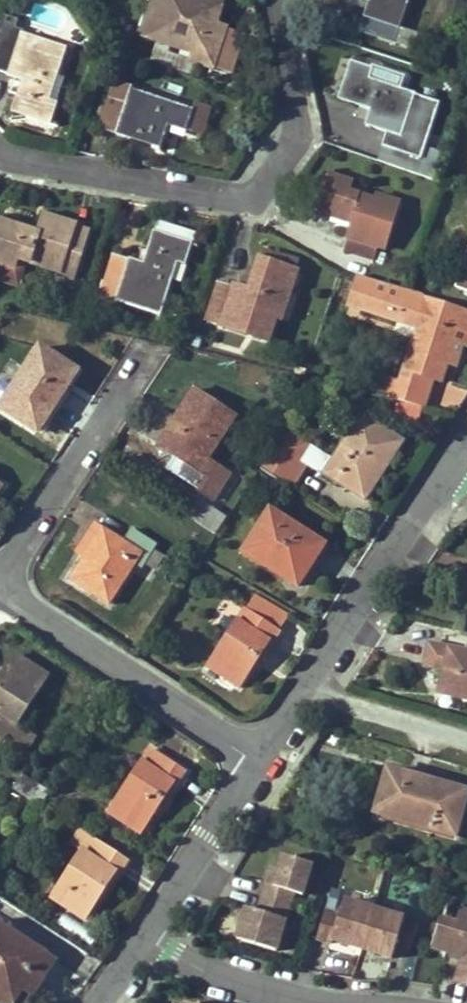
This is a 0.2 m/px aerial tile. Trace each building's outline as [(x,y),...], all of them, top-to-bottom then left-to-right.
[(222,71),(235,33),(193,19),(198,5),(196,5),(198,0),(154,0),(142,36),(169,45),(170,42),(184,46),(182,49),(180,56),(222,71)] [(369,1),(363,16),(366,16),(361,31),(411,49),(417,33),(396,26),(405,0),(365,0),(369,1)] [(244,36),(235,33),(222,71),(231,74),(244,36)] [(11,112),(49,124),(55,105),(45,101),(54,75),(56,76),(65,50),(20,35),(18,40),(5,35),(0,49),(0,72),(6,74),(5,75),(14,78),(22,81),(17,95),(11,112)] [(370,110),(364,126),(366,126),(362,140),(396,152),(401,138),(398,137),(412,96),(367,81),(371,71),(350,64),(338,99),(370,110)] [(383,78),(406,80),(407,66),(385,64),(383,78)] [(57,105),(66,79),(56,76),(54,75),(45,101),(55,105),(57,105)] [(14,78),(9,92),(17,95),(22,81),(14,78)] [(109,98),(112,99),(102,127),(158,146),(166,123),(186,130),(187,127),(192,110),(133,91),(134,87),(114,81),(109,98)] [(202,111),(193,108),(192,110),(187,127),(195,130),(202,111)] [(330,178),(318,212),(351,222),(345,239),(348,240),(343,252),(374,262),(378,248),(383,250),(398,205),(373,197),(372,201),(348,193),(350,185),(330,178)] [(37,236),(0,224),(0,266),(12,270),(16,259),(25,262),(57,273),(57,276),(71,281),(87,233),(74,229),(74,228),(43,217),(37,236)] [(127,261),(114,256),(99,299),(115,305),(117,300),(160,315),(169,288),(165,286),(173,261),(177,263),(182,264),(188,246),(190,247),(194,235),(156,223),(142,263),(128,258),(127,261)] [(234,290),(232,292),(219,287),(209,317),(224,322),(221,329),(266,343),(274,319),(270,317),(274,305),(283,308),(297,267),(261,255),(252,281),(248,294),(240,292),(234,290)] [(456,288),(466,292),(466,255),(456,288)] [(16,288),(25,262),(16,259),(12,270),(0,266),(0,282),(16,288)] [(169,288),(177,263),(173,261),(165,286),(169,288)] [(351,301),(364,305),(361,313),(397,324),(400,313),(420,320),(417,330),(414,341),(404,371),(440,382),(453,342),(466,346),(466,314),(420,299),(421,296),(401,290),(359,277),(351,301)] [(252,281),(245,278),(240,292),(248,294),(252,281)] [(361,313),(364,305),(351,301),(349,309),(361,313)] [(279,321),(283,308),(274,305),(270,317),(274,319),(279,321)] [(397,324),(417,330),(420,320),(400,313),(397,324)] [(414,341),(417,330),(397,324),(394,335),(414,341)] [(77,373),(41,349),(1,407),(38,432),(77,373)] [(163,448),(175,456),(166,469),(213,500),(229,476),(206,461),(235,418),(195,392),(177,419),(181,421),(163,448)] [(402,442),(361,416),(324,473),(364,500),(402,442)] [(159,445),(163,448),(181,421),(177,419),(159,445)] [(260,470),(291,490),(307,466),(298,461),(308,447),(285,432),(260,470)] [(183,514),(214,534),(225,518),(194,498),(183,514)] [(324,545),(271,510),(244,551),(297,586),(324,545)] [(109,534),(92,558),(87,554),(71,579),(109,604),(141,555),(146,559),(155,545),(132,530),(123,544),(109,534)] [(103,530),(87,554),(92,558),(109,534),(103,530)] [(166,559),(156,552),(145,567),(155,574),(166,559)] [(279,632),(245,610),(207,668),(238,687),(257,658),(261,661),(279,632)] [(429,644),(425,665),(444,669),(439,692),(466,699),(466,653),(429,644)] [(6,741),(15,726),(48,677),(17,656),(0,682),(0,737),(6,741)] [(33,738),(15,726),(6,741),(23,752),(33,738)] [(185,774),(152,752),(111,814),(140,833),(161,801),(165,803),(185,774)] [(388,769),(376,812),(455,835),(466,794),(466,792),(388,769)] [(41,807),(51,792),(23,774),(14,789),(41,807)] [(81,832),(72,846),(83,853),(92,839),(81,832)] [(92,839),(83,853),(54,898),(84,919),(104,890),(107,893),(128,863),(92,839)] [(272,866),(267,885),(263,899),(286,906),(291,892),(298,894),(308,863),(279,855),(275,868),(272,866)] [(337,911),(323,906),(314,935),(329,940),(330,936),(345,940),(347,935),(361,939),(372,905),(342,896),(337,911)] [(241,927),(246,929),(242,941),(273,950),(286,906),(263,899),(258,912),(246,908),(241,927)] [(373,943),(371,948),(389,953),(393,943),(407,947),(416,919),(372,905),(361,939),(373,943)] [(451,979),(466,984),(466,979),(466,909),(459,907),(455,920),(439,914),(429,944),(459,954),(451,979)] [(3,1002),(11,1002),(27,980),(37,986),(53,962),(0,927),(0,1001),(3,1002)] [(242,941),(246,929),(241,927),(237,940),(242,941)] [(361,939),(347,935),(345,940),(360,945),(361,939)] [(360,945),(371,948),(373,943),(361,939),(360,945)]
